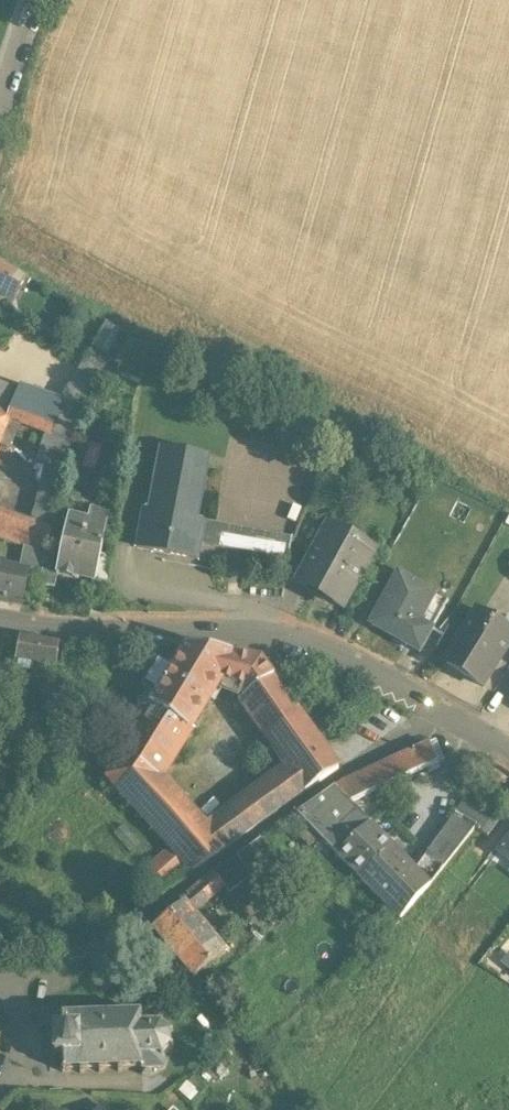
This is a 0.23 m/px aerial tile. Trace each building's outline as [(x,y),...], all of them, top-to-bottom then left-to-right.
[(0,264),(0,293),(1,294),(3,289),(14,273),(0,264)] [(24,278),(14,272),(14,273),(3,289),(13,296),(24,278)] [(55,406),(0,386),(0,419),(7,421),(48,437),(72,447),(109,379),(81,362),(55,406)] [(0,512),(0,538),(24,546),(45,553),(50,531),(72,447),(48,437),(39,460),(46,462),(32,524),(0,512)] [(161,450),(149,512),(143,511),(137,550),(196,560),(199,544),(203,521),(196,520),(207,458),(161,450)] [(88,520),(69,516),(61,555),(57,576),(58,576),(94,584),(100,555),(109,513),(90,509),(88,520)] [(312,518),(298,545),(312,553),(326,528),(327,526),(312,518)] [(291,537),(203,521),(199,544),(287,560),(291,537)] [(312,553),(296,583),(343,608),(372,554),(326,528),(312,553)] [(45,553),(24,546),(19,569),(27,571),(26,580),(39,583),(45,553)] [(61,555),(45,553),(39,583),(38,584),(56,588),(58,576),(57,576),(61,555)] [(111,557),(100,555),(94,584),(108,587),(111,557)] [(0,562),(0,601),(21,605),(26,580),(27,571),(19,569),(2,566),(3,562),(0,562)] [(396,574),(386,592),(388,593),(370,624),(418,651),(431,630),(418,623),(434,595),(396,574)] [(476,613),(445,662),(482,686),(508,644),(508,634),(476,613)] [(57,643),(22,638),(17,658),(55,662),(57,643)] [(232,655),(187,647),(174,668),(157,658),(141,685),(158,695),(151,707),(187,731),(216,685),(232,655)] [(338,768),(264,665),(261,660),(232,655),(216,685),(245,696),(241,699),(291,769),(207,829),(158,777),(187,731),(151,707),(105,781),(192,872),(338,768)] [(436,740),(358,775),(367,795),(405,777),(437,762),(435,758),(442,755),(436,740)] [(358,775),(344,781),(334,788),(349,803),(367,795),(358,775)] [(405,777),(396,782),(399,787),(408,783),(405,777)] [(334,788),(296,815),(336,855),(369,824),(349,803),(334,788)] [(455,814),(426,857),(443,869),(475,828),(455,814)] [(391,846),(369,824),(336,855),(400,920),(430,885),(398,853),(402,848),(395,841),(391,846)] [(508,860),(508,839),(499,852),(508,860)] [(260,841),(235,859),(250,877),(261,868),(257,863),(270,852),(260,841)] [(235,859),(213,875),(225,890),(224,891),(229,896),(252,879),(250,877),(235,859)] [(213,875),(176,906),(180,911),(185,907),(193,917),(224,891),(225,890),(213,875)] [(180,911),(153,933),(193,982),(225,956),(193,917),(185,907),(180,911)] [(119,1013),(97,1013),(97,1017),(81,1018),(80,1014),(77,1014),(77,1018),(63,1019),(60,1016),(58,1018),(61,1021),(61,1030),(59,1031),(59,1032),(53,1033),(54,1058),(60,1058),(60,1060),(63,1060),(63,1070),(60,1072),(62,1074),(65,1071),(79,1071),(80,1075),(82,1075),(82,1071),(98,1070),(99,1074),(101,1074),(101,1070),(117,1070),(118,1074),(120,1074),(120,1069),(139,1069),(142,1071),(142,1077),(151,1077),(151,1070),(163,1070),(164,1059),(162,1055),(168,1048),(172,1050),(173,1047),(169,1046),(169,1037),(173,1035),(171,1032),(168,1034),(161,1027),(162,1024),(160,1023),(158,1027),(139,1027),(139,1018),(142,1015),(140,1013),(137,1016),(118,1017),(119,1013)]
